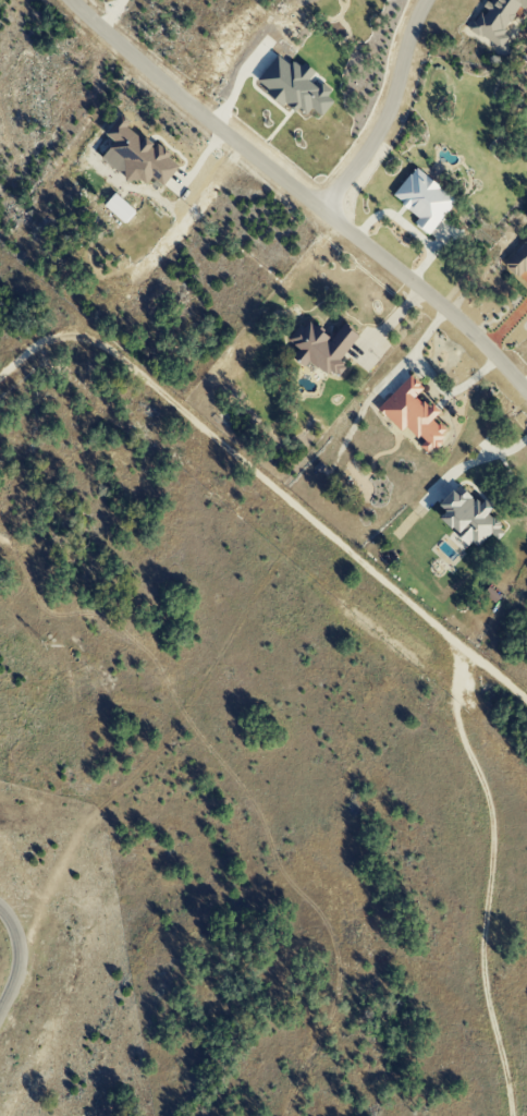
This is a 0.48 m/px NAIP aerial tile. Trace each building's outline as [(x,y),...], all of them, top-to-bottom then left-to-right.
[(508,35),(503,32),(519,5),(525,9),(526,5),(526,0),(488,0),(484,6),(470,29),(500,48),(508,35)] [(256,83),(304,117),(310,108),(322,116),(333,100),(327,96),(332,88),(321,81),(317,87),(308,80),(315,70),(303,62),(299,68),(276,53),(256,83)] [(102,157),(142,188),(151,177),(163,186),(179,165),(168,156),(127,124),(131,120),(121,113),(105,134),(114,141),(102,157)] [(392,196),(420,218),(415,224),(429,234),(456,198),(414,167),(392,196)] [(514,277),(515,276),(517,278),(523,274),(524,275),(526,271),(526,240),(523,244),(524,246),(504,266),(506,269),(514,277)] [(358,333),(342,322),(332,337),(305,318),(289,341),(298,347),(291,357),(304,366),(308,361),(328,374),(330,370),(339,376),(346,366),(339,361),(358,333)] [(377,409),(401,431),(406,426),(423,442),(420,445),(428,453),(447,432),(432,418),(437,413),(417,394),(424,387),(410,374),(377,409)] [(440,517),(474,549),(490,533),(497,540),(506,531),(487,513),(493,507),(482,497),(476,503),(462,489),(456,494),(452,490),(438,504),(445,511),(440,517)]
